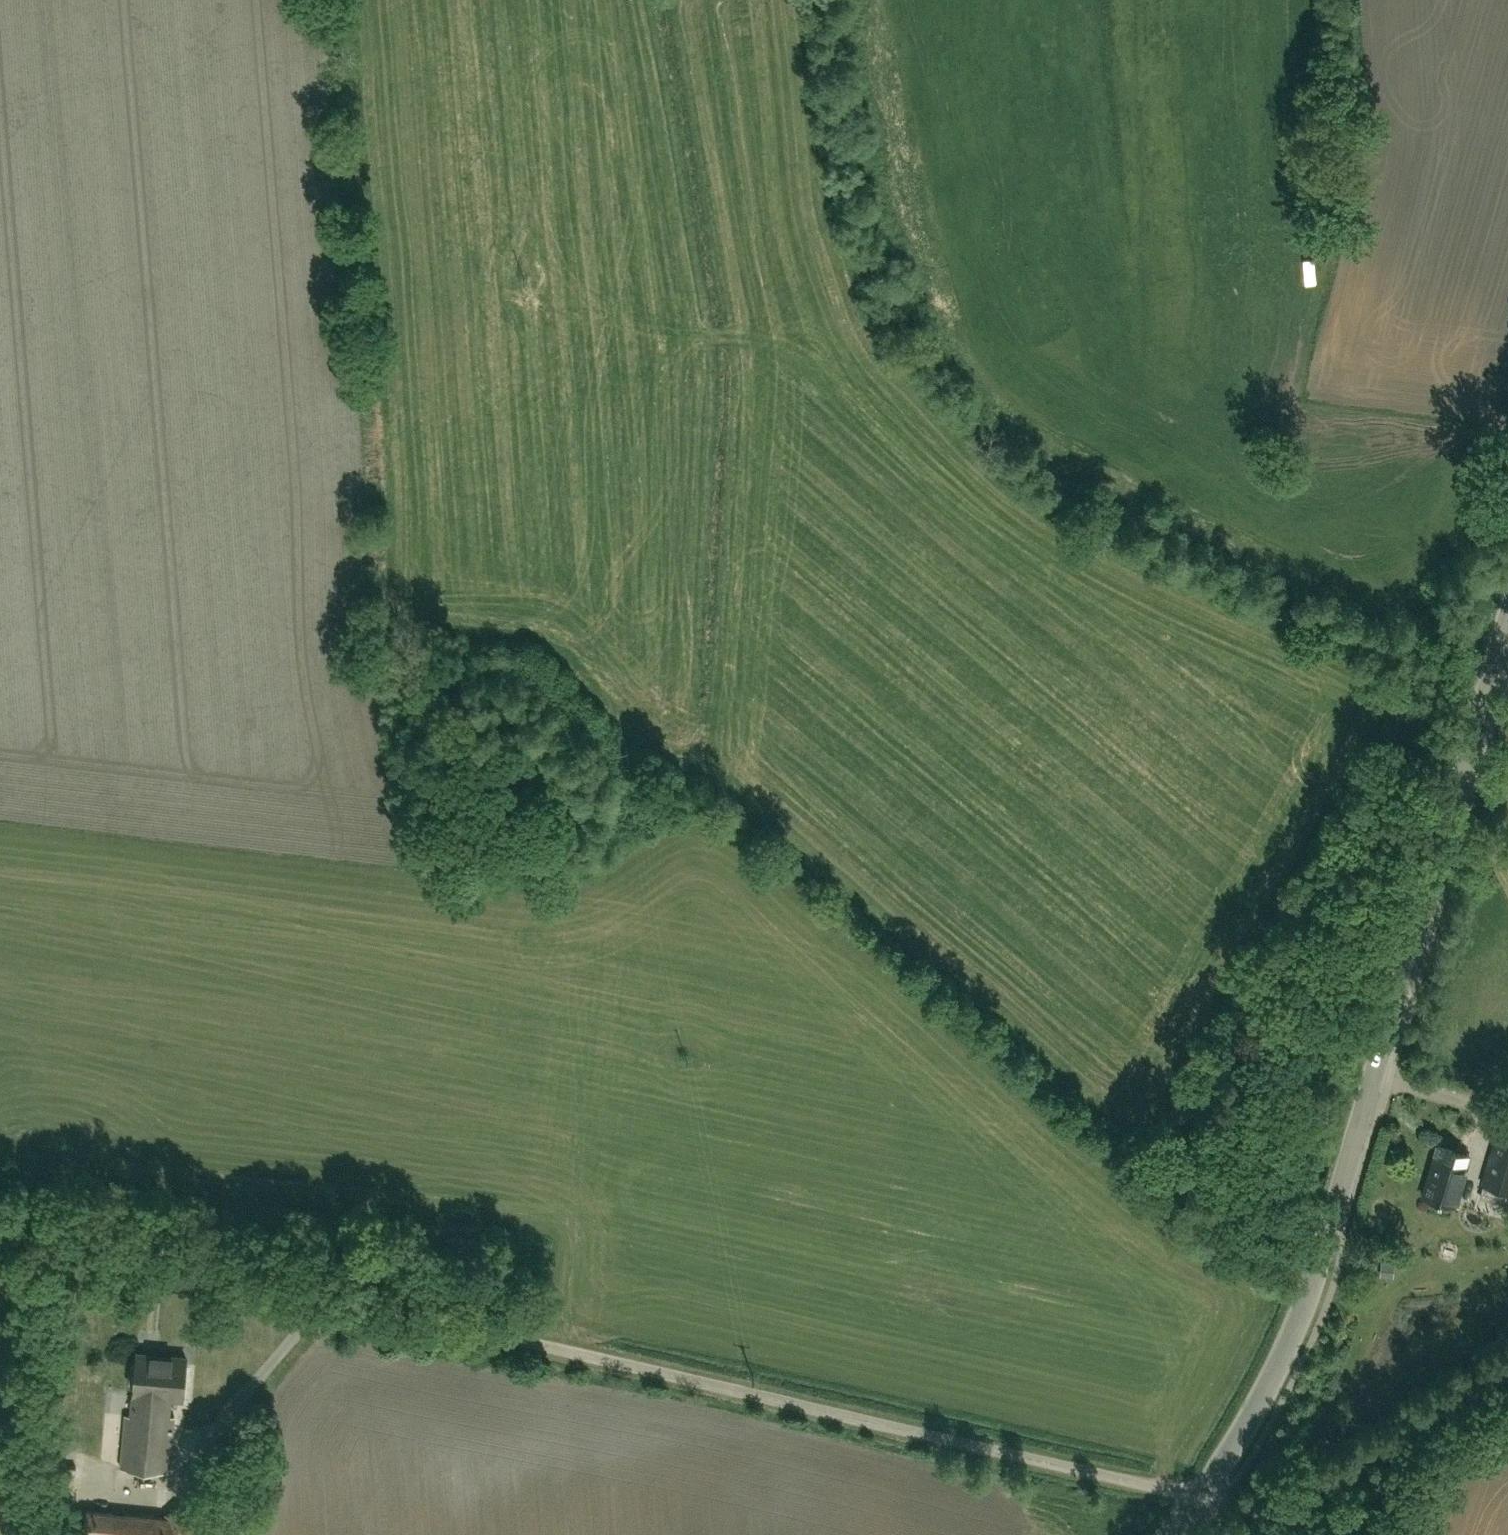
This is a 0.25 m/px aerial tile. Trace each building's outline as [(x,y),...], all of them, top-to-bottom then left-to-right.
[(1483,1185),(1507,1195),(1507,1137),(1503,1135),(1483,1185)] [(1441,1148),(1427,1201),(1463,1210),(1477,1157),(1441,1148)] [(136,1363),(124,1473),(178,1478),(189,1368),(136,1363)] [(200,1514),(88,1506),(86,1534),(199,1534),(200,1514)]
